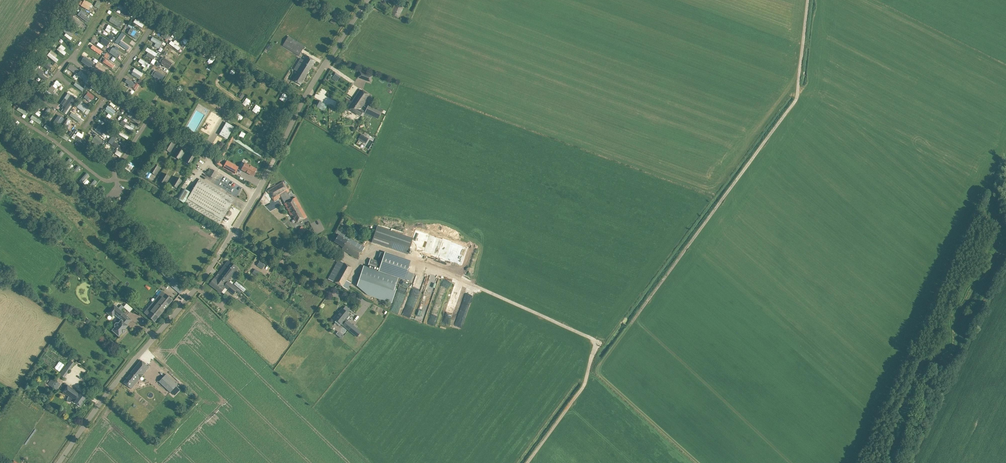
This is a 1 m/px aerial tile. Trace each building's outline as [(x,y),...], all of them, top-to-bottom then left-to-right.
[(91,4),(84,0),(81,6),(88,10),(91,4)] [(391,14),(397,18),(404,5),(398,1),(391,14)] [(117,8),(123,11),(121,14),(128,18),(129,14),(126,12),(127,9),(118,5),(117,8)] [(120,27),(123,22),(112,16),(109,21),(120,27)] [(131,28),(127,33),(136,40),(140,34),(131,28)] [(66,30),(63,36),(71,40),(72,37),(71,36),(72,33),(66,30)] [(283,44),(299,53),(304,46),(288,36),(283,44)] [(99,42),(107,47),(110,42),(102,37),(99,42)] [(150,41),(153,42),(151,45),(158,49),(162,42),(152,37),(150,41)] [(118,45),(126,48),(127,45),(124,44),(125,41),(120,39),(118,45)] [(180,47),(172,40),(169,44),(177,51),(180,47)] [(64,55),(66,53),(59,47),(57,50),(64,55)] [(111,47),(108,53),(118,58),(121,52),(111,47)] [(150,63),(153,64),(156,58),(158,59),(160,54),(147,48),(145,51),(148,52),(146,55),(153,59),(150,63)] [(170,50),(166,55),(174,61),(178,56),(170,50)] [(315,61),(306,56),(303,60),(301,58),(294,69),(298,72),(293,80),(300,85),(315,61)] [(83,57),(81,62),(94,70),(97,65),(83,57)] [(162,57),(159,62),(169,68),(173,63),(162,57)] [(138,62),(145,68),(148,64),(140,58),(138,62)] [(113,69),(115,65),(104,59),(102,62),(113,69)] [(41,73),(48,75),(52,67),(44,64),(41,73)] [(76,74),(78,70),(70,64),(67,68),(76,74)] [(154,71),(152,77),(161,81),(164,75),(154,71)] [(372,75),(360,71),(358,78),(370,82),(372,75)] [(136,90),(139,85),(127,79),(124,84),(136,90)] [(353,99),(363,105),(369,96),(360,89),(353,99)] [(82,99),(92,106),(94,103),(89,100),(91,97),(85,93),(82,99)] [(360,109),(363,105),(353,99),(352,102),(351,101),(346,108),(360,117),(363,111),(360,109)] [(365,113),(378,119),(382,112),(369,105),(365,113)] [(112,116),(115,111),(108,106),(105,110),(112,116)] [(83,121),(80,119),(81,117),(71,110),(68,115),(81,124),(83,121)] [(127,116),(136,123),(140,117),(131,111),(127,116)] [(60,125),(63,118),(58,115),(55,123),(60,125)] [(122,120),(120,123),(131,132),(133,128),(122,120)] [(219,135),(227,139),(234,127),(226,122),(219,135)] [(99,125),(95,130),(103,137),(107,132),(99,125)] [(76,135),(74,134),(72,137),(84,145),(87,141),(82,138),(83,135),(78,132),(76,135)] [(361,134),(358,139),(364,143),(367,138),(361,134)] [(96,135),(91,141),(99,148),(104,142),(96,135)] [(163,149),(170,153),(175,145),(168,140),(163,149)] [(264,152),(268,146),(265,143),(260,150),(264,152)] [(173,156),(180,160),(185,152),(178,148),(173,156)] [(184,161),(191,165),(196,157),(189,153),(184,161)] [(149,171),(156,176),(161,168),(154,163),(149,171)] [(225,163),(223,168),(235,174),(238,168),(230,163),(229,166),(225,163)] [(257,170),(252,167),(245,163),(241,169),(253,176),(257,170)] [(208,175),(214,178),(217,173),(212,170),(208,175)] [(158,181),(165,185),(170,177),(163,172),(158,181)] [(171,185),(178,189),(183,181),(175,176),(171,185)] [(234,200),(230,197),(199,179),(184,203),(219,224),(234,200)] [(268,191),(274,201),(280,196),(285,204),(284,204),(291,216),(292,215),(297,223),(307,218),(302,209),(296,197),(291,200),(287,192),(289,191),(285,185),(282,181),(268,191)] [(190,192),(184,188),(177,199),(184,203),(190,192)] [(377,226),(372,242),(388,248),(393,232),(377,226)] [(297,232),(302,235),(306,230),(301,227),(297,232)] [(462,265),(468,247),(416,229),(412,238),(409,247),(410,247),(462,265)] [(334,242),(345,248),(343,250),(357,259),(365,248),(345,235),(343,238),(339,235),(334,242)] [(384,255),(381,263),(370,259),(368,266),(380,269),(379,271),(364,266),(358,282),(357,286),(368,295),(391,303),(395,293),(396,289),(395,288),(398,278),(385,273),(386,271),(405,278),(410,264),(384,255)] [(345,279),(349,272),(352,268),(352,267),(338,260),(328,278),(346,289),(350,282),(345,279)] [(216,277),(225,284),(228,281),(234,273),(232,272),(236,267),(228,261),(216,277)] [(159,264),(156,269),(170,281),(168,283),(180,294),(186,287),(182,284),(159,264)] [(432,297),(438,279),(430,276),(423,294),(432,297)] [(214,279),(209,284),(220,292),(224,287),(232,294),(237,288),(228,281),(225,284),(216,277),(214,279)] [(147,316),(154,321),(172,300),(162,292),(145,313),(148,315),(147,316)] [(126,304),(124,307),(130,312),(132,309),(126,304)] [(112,331),(118,336),(122,333),(125,330),(124,330),(128,326),(127,325),(131,320),(120,311),(124,307),(121,305),(118,308),(114,305),(106,313),(112,317),(114,315),(121,320),(118,324),(117,323),(116,323),(114,325),(115,327),(112,331)] [(340,313),(335,319),(336,320),(335,322),(339,326),(341,324),(357,337),(361,332),(346,320),(346,321),(344,320),(348,314),(350,310),(345,306),(343,309),(342,309),(339,312),(340,313)] [(124,383),(131,389),(139,380),(149,367),(141,360),(131,373),(124,383)] [(60,371),(64,364),(58,361),(55,369),(60,371)] [(65,367),(60,374),(65,378),(71,370),(70,370),(74,364),(70,361),(67,364),(65,367)] [(164,376),(159,382),(166,388),(171,382),(164,376)] [(52,378),(48,384),(56,390),(61,384),(55,381),(56,380),(52,378)] [(64,383),(60,390),(63,392),(63,393),(68,397),(68,398),(67,399),(67,401),(68,402),(69,402),(70,402),(72,402),(72,401),(73,400),(74,401),(74,402),(81,407),(87,398),(80,393),(79,394),(68,386),(64,383)]
